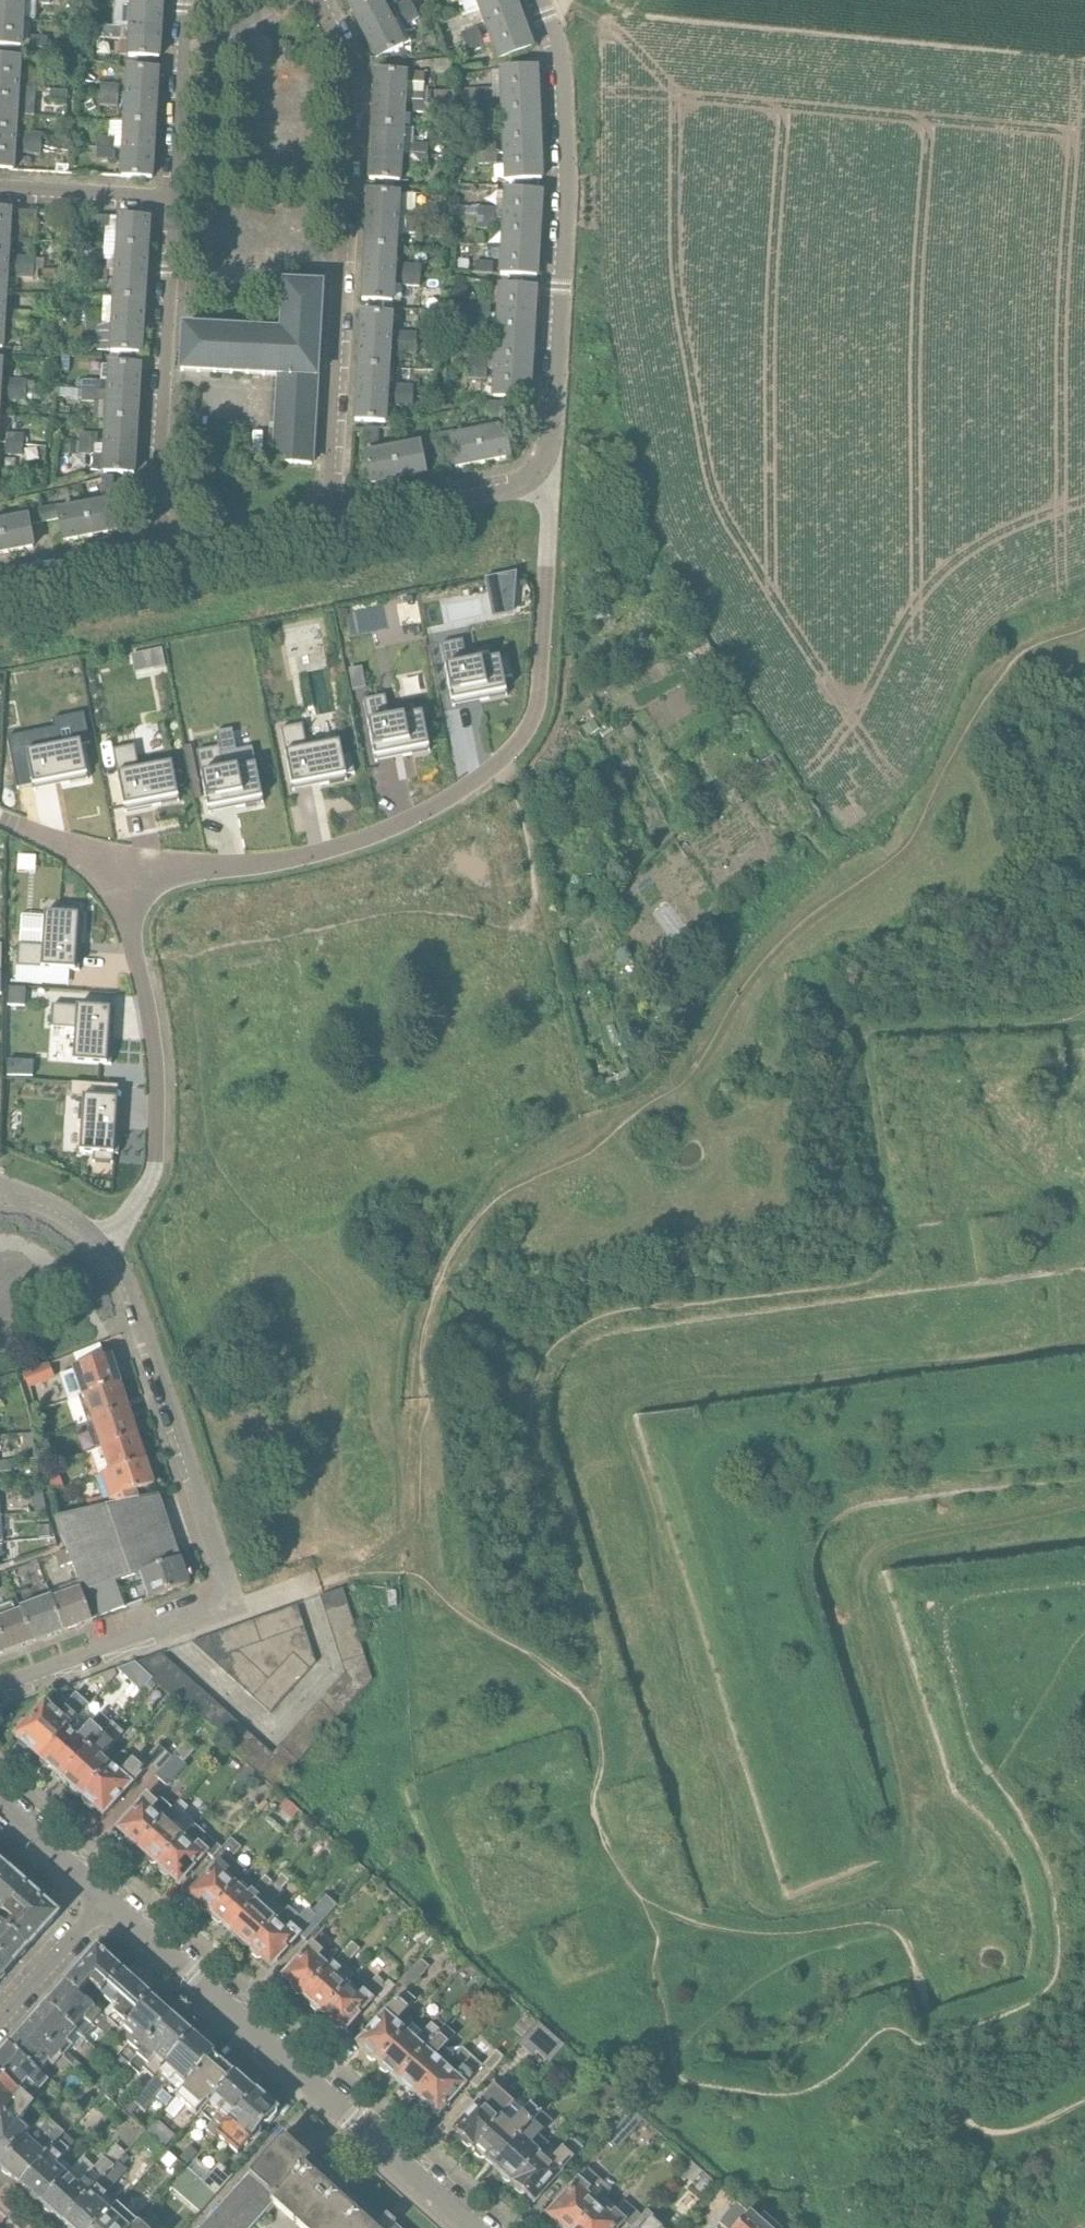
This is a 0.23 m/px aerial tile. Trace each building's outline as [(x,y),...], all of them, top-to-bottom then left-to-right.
[(25,21),(27,0),(0,0),(0,20),(25,21)] [(377,0),(346,0),(353,13),(377,0)] [(394,21),(399,19),(394,9),(390,0),(377,0),(353,13),(365,37),(394,21)] [(505,0),(474,0),(478,10),(505,0)] [(523,23),(514,0),(505,0),(478,10),(487,36),(523,23)] [(394,9),(399,19),(414,10),(410,1),(394,9)] [(129,30),(161,32),(162,5),(130,3),(110,3),(109,29),(129,30)] [(414,10),(399,19),(404,28),(419,20),(414,10)] [(24,48),(25,21),(0,20),(0,47),(24,48)] [(377,61),(406,46),(394,21),(365,37),(377,61)] [(497,62),(532,49),(523,23),(487,36),(497,62)] [(464,44),(481,38),(478,29),(461,35),(464,44)] [(127,57),(159,59),(161,32),(129,30),(127,57)] [(30,49),(48,50),(49,38),(30,37),(30,49)] [(468,54),(485,48),(481,38),(464,44),(468,54)] [(19,89),(21,61),(0,60),(0,87),(19,89)] [(127,97),(157,99),(159,72),(128,70),(127,97)] [(500,99),(538,97),(537,70),(499,72),(500,99)] [(375,100),(407,102),(413,102),(414,92),(423,92),(424,76),(409,75),(377,73),(375,100)] [(35,90),(45,90),(46,80),(28,79),(27,89),(35,90)] [(100,96),(117,97),(118,86),(101,85),(100,96)] [(19,89),(0,87),(0,115),(17,116),(33,117),(35,90),(27,89),(19,89)] [(476,101),(495,100),(494,90),(476,89),(476,101)] [(54,102),(68,103),(68,93),(54,91),(54,102)] [(413,102),(413,103),(423,104),(431,104),(432,93),(423,92),(414,92),(413,102)] [(100,96),(100,106),(117,107),(117,97),(100,96)] [(125,124),(155,125),(157,99),(127,97),(125,124)] [(501,127),(540,125),(538,97),(500,99),(501,127)] [(406,129),(407,102),(375,100),(373,127),(406,129)] [(476,111),(495,111),(495,100),(476,101),(476,111)] [(431,104),(423,104),(413,103),(413,113),(431,114),(431,104)] [(15,144),(17,116),(0,115),(0,143),(15,144)] [(124,151),(154,152),(155,125),(125,124),(124,151)] [(503,154),(541,153),(540,125),(501,127),(503,154)] [(372,154),(404,156),(404,155),(410,155),(411,145),(414,145),(415,129),(406,129),(373,127),(372,154)] [(24,144),(42,145),(42,134),(24,133),(24,144)] [(97,148),(114,149),(115,139),(98,137),(97,148)] [(14,171),(15,144),(0,143),(0,170),(14,171)] [(23,155),(41,156),(42,145),(24,144),(23,155)] [(479,154),(496,154),(495,144),(478,144),(479,154)] [(414,145),(411,145),(410,155),(428,157),(429,146),(414,145)] [(97,159),(114,160),(114,149),(97,148),(97,159)] [(124,151),(122,177),(152,179),(154,152),(124,151)] [(504,182),(542,180),(541,153),(503,154),(504,182)] [(370,180),(402,182),(404,156),(372,154),(370,180)] [(479,165),(496,165),(496,154),(479,154),(453,155),(454,166),(479,165)] [(428,157),(410,155),(410,166),(427,167),(428,157)] [(502,220),(540,222),(542,194),(504,192),(502,220)] [(368,220),(400,223),(402,196),(369,194),(368,220)] [(497,209),(479,208),(478,219),(496,220),(497,209)] [(9,240),(11,213),(0,212),(0,240),(9,240)] [(406,223),(424,224),(425,214),(406,212),(406,223)] [(19,225),(36,225),(37,214),(19,213),(19,225)] [(93,228),(111,229),(111,218),(94,217),(93,228)] [(118,246),(148,247),(150,221),(120,219),(118,246)] [(477,230),(495,232),(496,220),(478,219),(477,230)] [(366,247),(398,249),(400,223),(368,220),(366,247)] [(500,248),(538,250),(540,222),(502,220),(500,248)] [(405,234),(423,235),(424,224),(406,223),(405,234)] [(8,268),(9,240),(0,240),(0,267),(8,268)] [(116,272),(147,274),(148,247),(118,246),(116,272)] [(364,274),(397,276),(398,249),(366,247),(364,274)] [(499,275),(537,277),(538,250),(500,248),(499,275)] [(16,268),(34,269),(47,270),(47,260),(37,259),(37,260),(35,260),(35,258),(17,257),(16,268)] [(91,260),(90,271),(108,272),(109,261),(91,260)] [(475,274),(493,276),(494,264),(475,262),(475,274)] [(403,276),(421,277),(421,266),(403,265),(403,276)] [(15,278),(33,280),(34,269),(16,268),(15,278)] [(89,282),(107,283),(108,272),(90,271),(89,282)] [(115,299),(145,301),(147,274),(116,272),(115,299)] [(363,301),(395,303),(397,276),(364,274),(363,301)] [(402,287),(420,288),(421,277),(403,276),(402,287)] [(280,378),(275,462),(312,465),(322,287),(285,285),(282,333),(185,327),(182,372),(280,378)] [(497,315),(534,317),(536,290),(498,288),(497,315)] [(113,326),(143,328),(145,301),(115,299),(113,326)] [(472,314),(491,315),(491,305),(473,304),(472,314)] [(13,323),(31,323),(31,313),(13,312),(13,323)] [(87,324),(105,325),(105,314),(88,313),(87,324)] [(361,341),(393,343),(394,316),(362,314),(361,341)] [(472,325),(490,326),(491,315),(472,314),(472,325)] [(495,343),(533,345),(534,317),(497,315),(495,343)] [(12,333),(30,334),(31,323),(13,323),(12,333)] [(86,335),(104,336),(105,325),(87,324),(86,335)] [(111,353),(142,354),(143,328),(113,326),(111,353)] [(398,344),(417,345),(417,334),(399,333),(398,344)] [(359,368),(391,370),(393,343),(361,341),(359,368)] [(494,370),(531,372),(533,345),(495,343),(494,370)] [(398,355),(416,356),(417,345),(398,344),(398,355)] [(469,368),(487,369),(488,358),(470,357),(469,368)] [(109,393),(139,394),(141,367),(111,366),(109,393)] [(358,395),(390,396),(391,370),(359,368),(358,395)] [(469,379),(487,380),(487,369),(469,368),(469,379)] [(492,398),(506,399),(529,400),(531,372),(494,370),(492,398)] [(9,391),(27,392),(27,382),(9,380),(9,391)] [(83,391),(100,392),(101,382),(83,380),(83,391)] [(395,396),(413,397),(414,387),(396,386),(395,396)] [(8,401),(26,403),(27,392),(9,391),(8,401)] [(82,402),(99,403),(100,392),(83,391),(82,402)] [(108,419),(137,421),(139,394),(109,393),(108,419)] [(356,421),(388,423),(390,396),(358,395),(356,421)] [(395,407),(413,408),(413,397),(395,396),(395,407)] [(488,415),(505,416),(506,405),(488,404),(488,415)] [(106,446),(136,448),(137,421),(108,419),(106,446)] [(367,446),(379,447),(380,429),(368,428),(367,446)] [(483,464),(510,459),(505,430),(478,435),(483,464)] [(79,445),(97,447),(98,435),(80,433),(79,445)] [(456,469),(483,464),(478,435),(454,439),(452,433),(434,436),(436,449),(452,446),(456,469)] [(5,445),(23,446),(24,436),(6,435),(5,445)] [(398,480),(425,475),(421,452),(436,449),(434,436),(417,439),(418,446),(393,451),(398,480)] [(5,456),(23,457),(23,446),(5,445),(5,456)] [(79,445),(79,455),(96,456),(97,447),(79,445)] [(105,474),(114,474),(134,475),(136,448),(106,446),(105,474)] [(372,485),(398,480),(393,451),(367,456),(372,485)] [(103,495),(113,496),(114,479),(104,478),(103,495)] [(5,497),(23,493),(20,482),(3,486),(5,497)] [(65,543),(91,538),(86,509),(71,511),(70,504),(42,509),(45,523),(60,520),(65,543)] [(91,538),(118,533),(113,504),(86,509),(91,538)] [(7,553),(33,548),(29,525),(45,523),(42,509),(25,512),(26,519),(1,523),(7,553)] [(480,702),(507,697),(504,679),(512,677),(509,657),(468,665),(463,642),(441,646),(453,707),(455,707),(480,702)] [(164,646),(133,654),(138,673),(169,665),(164,646)] [(430,752),(423,713),(368,724),(375,763),(430,752)] [(74,740),(19,750),(27,789),(82,778),(74,740)] [(348,781),(340,742),(285,753),(293,792),(348,781)] [(137,746),(117,750),(120,768),(141,764),(137,746)] [(191,747),(185,748),(195,799),(201,798),(191,747)] [(175,802),(167,763),(112,774),(120,812),(175,802)] [(264,804),(256,765),(201,776),(208,814),(264,804)] [(44,913),(40,970),(80,972),(83,916),(44,913)] [(26,990),(8,989),(7,1007),(25,1008),(26,990)] [(112,1011),(77,1008),(51,1007),(49,1030),(75,1032),(73,1065),(108,1067),(112,1011)] [(118,1160),(122,1104),(83,1101),(79,1157),(118,1160)] [(80,1398),(122,1386),(112,1357),(60,1374),(68,1401),(80,1397),(80,1398)] [(31,1389),(54,1380),(49,1365),(25,1375),(31,1389)] [(88,1422),(129,1409),(122,1386),(80,1398),(88,1422)] [(96,1448),(138,1435),(129,1409),(88,1422),(96,1448)] [(24,1450),(35,1449),(33,1435),(23,1436),(24,1450)] [(99,1477),(146,1461),(138,1435),(96,1448),(97,1450),(91,1452),(99,1477)] [(146,1461),(99,1477),(109,1506),(136,1501),(134,1493),(155,1486),(146,1461)] [(12,1472),(11,1462),(0,1463),(0,1473),(12,1472)] [(52,1493),(64,1489),(61,1478),(48,1482),(52,1493)] [(35,1513),(47,1513),(42,1488),(31,1489),(35,1513)] [(145,1602),(190,1586),(159,1496),(136,1501),(109,1506),(103,1508),(88,1511),(57,1518),(68,1550),(73,1565),(68,1566),(74,1584),(88,1623),(125,1609),(117,1587),(137,1580),(145,1602)] [(88,1511),(103,1508),(101,1499),(85,1502),(88,1511)] [(40,1539),(51,1538),(50,1527),(39,1528),(40,1539)] [(61,1569),(68,1566),(73,1565),(68,1550),(55,1555),(61,1569)] [(63,1632),(88,1623),(74,1584),(61,1588),(49,1592),(51,1597),(63,1632)] [(324,1608),(347,1601),(344,1590),(343,1589),(320,1597),(324,1608)] [(399,1592),(390,1593),(391,1609),(400,1609),(399,1592)] [(33,1643),(63,1632),(51,1597),(20,1608),(21,1611),(33,1643)] [(327,1619),(351,1612),(347,1601),(324,1608),(327,1619)] [(33,1643),(21,1611),(16,1613),(13,1604),(0,1609),(0,1633),(7,1652),(33,1643)] [(294,1632),(305,1628),(298,1605),(286,1609),(294,1632)] [(283,1636),(294,1632),(286,1609),(274,1614),(283,1636)] [(331,1630),(354,1623),(351,1612),(327,1619),(331,1630)] [(271,1640),(283,1636),(274,1614),(263,1618),(271,1640)] [(259,1645),(271,1640),(263,1618),(251,1622),(259,1645)] [(247,1649),(259,1645),(251,1622),(239,1626),(247,1649)] [(335,1641),(358,1634),(354,1623),(331,1630),(335,1641)] [(236,1653),(238,1652),(247,1649),(239,1626),(228,1630),(236,1653)] [(311,1670),(316,1664),(305,1628),(294,1632),(283,1636),(271,1640),(259,1645),(247,1649),(238,1652),(239,1653),(249,1663),(259,1672),(269,1681),(270,1681),(278,1672),(286,1663),(294,1654),(311,1670)] [(224,1657),(236,1653),(228,1630),(216,1634),(224,1657)] [(213,1661),(224,1657),(216,1634),(204,1639),(212,1661),(213,1661)] [(338,1653),(361,1645),(358,1634),(335,1641),(338,1653)] [(193,1643),(212,1661),(204,1639),(193,1643)] [(342,1664),(365,1656),(361,1645),(338,1653),(342,1664)] [(213,1661),(223,1671),(239,1653),(238,1652),(236,1653),(224,1657),(213,1661)] [(223,1671),(234,1680),(249,1663),(239,1653),(223,1671)] [(162,1654),(135,1664),(153,1680),(170,1662),(162,1654)] [(303,1679),(311,1670),(294,1654),(286,1663),(303,1679)] [(345,1675),(369,1667),(365,1656),(342,1664),(345,1675)] [(153,1680),(162,1688),(179,1669),(170,1662),(153,1680)] [(234,1680),(244,1689),(259,1672),(249,1663),(234,1680)] [(295,1687),(303,1679),(286,1663),(278,1672),(295,1687)] [(153,1680),(135,1664),(118,1670),(142,1693),(153,1680)] [(337,1684),(355,1700),(373,1681),(369,1667),(345,1675),(337,1684)] [(162,1688),(170,1696),(187,1677),(179,1669),(162,1688)] [(116,1670),(101,1676),(106,1689),(118,1676),(116,1670)] [(254,1699),(262,1690),(269,1681),(259,1672),(244,1689),(254,1699)] [(287,1696),(295,1687),(278,1672),(270,1681),(287,1696)] [(170,1696),(179,1704),(196,1685),(187,1677),(170,1696)] [(279,1705),(287,1696),(270,1681),(269,1681),(262,1690),(279,1705)] [(347,1709),(355,1700),(337,1684),(329,1692),(347,1709)] [(179,1704),(187,1712),(204,1692),(196,1685),(179,1704)] [(271,1714),(279,1705),(262,1690),(254,1699),(271,1714)] [(194,1718),(196,1719),(213,1700),(204,1692),(187,1712),(194,1718)] [(339,1718),(347,1709),(329,1692),(321,1701),(339,1718)] [(42,1760),(79,1719),(90,1706),(79,1695),(67,1709),(56,1700),(50,1707),(47,1705),(17,1738),(42,1760)] [(196,1719),(202,1725),(205,1727),(222,1708),(213,1700),(196,1719)] [(331,1727),(339,1718),(321,1701),(313,1710),(331,1727)] [(205,1727),(213,1735),(230,1715),(222,1708),(205,1727)] [(323,1735),(331,1727),(313,1710),(305,1719),(323,1735)] [(42,1760),(62,1779),(112,1724),(101,1714),(88,1728),(79,1719),(42,1760)] [(213,1735),(222,1742),(239,1723),(230,1715),(213,1735)] [(315,1744),(323,1735),(305,1719),(297,1728),(315,1744)] [(222,1742),(230,1750),(247,1731),(239,1723),(222,1742)] [(83,1797),(111,1765),(103,1758),(124,1734),(112,1724),(62,1779),(83,1797)] [(307,1753),(315,1744),(297,1728),(289,1736),(307,1753)] [(230,1750),(239,1758),(256,1739),(247,1731),(230,1750)] [(299,1762),(307,1753),(289,1736),(281,1745),(299,1762)] [(239,1758),(247,1765),(264,1746),(256,1739),(239,1758)] [(170,1761),(155,1778),(167,1788),(187,1766),(184,1763),(195,1750),(187,1742),(170,1761)] [(291,1771),(299,1762),(281,1745),(273,1754),(291,1771)] [(291,1771),(273,1754),(264,1746),(247,1765),(265,1781),(274,1790),(291,1771)] [(170,1761),(157,1748),(141,1765),(155,1778),(170,1761)] [(105,1817),(134,1785),(143,1776),(142,1775),(145,1773),(144,1771),(145,1770),(133,1760),(133,1762),(123,1753),(111,1765),(83,1797),(105,1817)] [(120,1830),(140,1848),(172,1809),(162,1800),(168,1794),(161,1788),(149,1796),(150,1797),(120,1830)] [(159,1866),(188,1834),(177,1824),(191,1809),(183,1802),(182,1803),(180,1802),(172,1809),(140,1848),(159,1866)] [(179,1884),(208,1851),(209,1852),(222,1838),(220,1836),(221,1835),(213,1828),(198,1844),(188,1834),(159,1866),(179,1884)] [(212,1913),(241,1882),(245,1877),(234,1867),(244,1856),(236,1850),(235,1851),(232,1849),(221,1862),(219,1861),(200,1882),(202,1884),(192,1895),(212,1913)] [(9,1872),(0,1864),(0,1883),(9,1872)] [(29,1890),(9,1872),(0,1883),(0,1922),(29,1890)] [(252,1949),(283,1912),(274,1901),(283,1891),(282,1890),(293,1877),(287,1872),(275,1884),(232,1931),(252,1949)] [(212,1913),(232,1931),(275,1884),(265,1876),(255,1887),(257,1889),(254,1892),(252,1891),(251,1892),(241,1882),(212,1913)] [(29,1949),(58,1916),(29,1890),(0,1922),(0,1923),(29,1949)] [(271,1967),(301,1934),(304,1931),(305,1931),(314,1921),(319,1926),(343,1900),(334,1891),(331,1895),(330,1894),(312,1914),(307,1910),(306,1912),(304,1911),(295,1921),(283,1912),(252,1949),(271,1967)] [(29,1949),(0,1923),(0,1955),(13,1967),(29,1949)] [(285,1978),(304,1996),(337,1959),(327,1949),(333,1943),(325,1936),(322,1939),(320,1937),(314,1944),(315,1944),(285,1978)] [(304,1996),(324,2014),(357,1977),(346,1967),(355,1956),(347,1949),(337,1959),(304,1996)] [(133,2019),(150,1999),(114,1966),(97,1951),(66,1985),(111,2026),(120,2033),(133,2019)] [(13,1967),(0,1955),(0,1981),(13,1967)] [(400,1983),(409,1991),(430,1967),(421,1959),(400,1983)] [(344,2032),(372,2000),(379,2006),(392,1991),(384,1984),(385,1983),(377,1976),(368,1987),(357,1977),(324,2014),(344,2032)] [(104,2035),(111,2026),(66,1985),(48,2005),(78,2033),(86,2041),(97,2028),(104,2035)] [(359,2045),(379,2062),(414,2023),(405,2014),(417,2001),(405,1991),(386,2013),(359,2045)] [(121,2073),(129,2066),(171,2018),(150,1999),(133,2019),(120,2033),(111,2042),(124,2054),(114,2066),(121,2073)] [(74,2048),(68,2043),(78,2033),(48,2005),(39,2016),(29,2027),(71,2065),(73,2066),(78,2061),(69,2054),(74,2048)] [(181,2028),(171,2018),(129,2066),(141,2076),(145,2072),(154,2080),(191,2037),(190,2035),(190,2032),(184,2027),(181,2028)] [(379,2062),(399,2080),(441,2032),(432,2024),(424,2032),(414,2023),(379,2062)] [(549,2065),(564,2048),(537,2023),(518,2044),(533,2057),(536,2054),(549,2065)] [(63,2073),(71,2065),(29,2027),(10,2048),(40,2074),(49,2064),(54,2068),(55,2067),(63,2073)] [(419,2098),(453,2059),(443,2051),(456,2036),(446,2027),(441,2032),(399,2080),(419,2098)] [(191,2037),(154,2080),(133,2103),(146,2113),(164,2090),(175,2099),(214,2057),(191,2037)] [(22,2095),(32,2103),(50,2083),(40,2074),(10,2048),(0,2059),(0,2075),(22,2095)] [(196,2118),(201,2113),(236,2076),(214,2057),(175,2099),(162,2112),(171,2120),(183,2107),(196,2118)] [(439,2116),(466,2085),(467,2086),(469,2083),(477,2090),(491,2073),(484,2068),(484,2067),(473,2057),(464,2067),(455,2057),(453,2059),(419,2098),(439,2116)] [(30,2135),(19,2125),(31,2111),(35,2106),(32,2103),(22,2095),(0,2075),(0,2167),(30,2135)] [(216,2138),(255,2094),(236,2076),(201,2113),(212,2123),(206,2130),(216,2138)] [(475,2149),(510,2110),(501,2102),(511,2091),(509,2089),(511,2087),(503,2079),(493,2091),(455,2131),(475,2149)] [(594,2096),(605,2105),(615,2093),(604,2084),(594,2096)] [(216,2138),(238,2157),(277,2112),(255,2094),(216,2138)] [(475,2149),(495,2167),(541,2115),(531,2105),(519,2118),(510,2110),(475,2149)] [(604,2140),(617,2151),(644,2120),(632,2109),(604,2140)] [(515,2185),(550,2145),(540,2137),(554,2122),(543,2113),(541,2115),(495,2167),(515,2185)] [(21,2186),(67,2135),(46,2116),(30,2135),(0,2167),(21,2186)] [(394,2227),(397,2224),(388,2216),(381,2224),(311,2161),(321,2151),(294,2127),(204,2227),(251,2227),(273,2204),(300,2227),(395,2227),(394,2227)] [(21,2186),(42,2205),(73,2170),(62,2159),(76,2143),(67,2135),(21,2186)] [(534,2202),(562,2172),(563,2173),(584,2149),(574,2141),(572,2142),(570,2140),(559,2153),(550,2145),(515,2185),(534,2202)] [(117,2205),(106,2194),(113,2186),(115,2187),(128,2172),(127,2171),(133,2164),(123,2156),(114,2167),(63,2223),(68,2227),(96,2227),(117,2205)] [(42,2205),(63,2223),(114,2167),(104,2158),(86,2179),(74,2168),(73,2170),(42,2205)] [(691,2163),(678,2177),(685,2183),(687,2180),(692,2185),(703,2173),(691,2163)] [(203,2183),(217,2196),(234,2177),(220,2164),(203,2183)] [(201,2214),(217,2196),(203,2183),(188,2169),(171,2188),(201,2214)] [(606,2197),(594,2185),(599,2179),(592,2172),(590,2174),(587,2172),(580,2179),(581,2180),(549,2216),(563,2227),(578,2227),(606,2197)] [(720,2191),(705,2207),(717,2216),(731,2200),(720,2191)] [(578,2227),(618,2227),(625,2220),(626,2221),(634,2213),(631,2211),(633,2208),(624,2201),(618,2208),(606,2197),(578,2227)] [(719,2225),(722,2227),(737,2227),(749,2214),(741,2207),(739,2205),(738,2204),(719,2225)] [(142,2221),(132,2211),(129,2215),(117,2205),(96,2227),(136,2227),(142,2221)] [(751,2212),(749,2214),(737,2227),(769,2227),(751,2212)] [(146,2217),(142,2221),(136,2227),(158,2227),(146,2217)] [(662,2225),(654,2218),(648,2226),(645,2224),(642,2227),(660,2227),(662,2225)]
